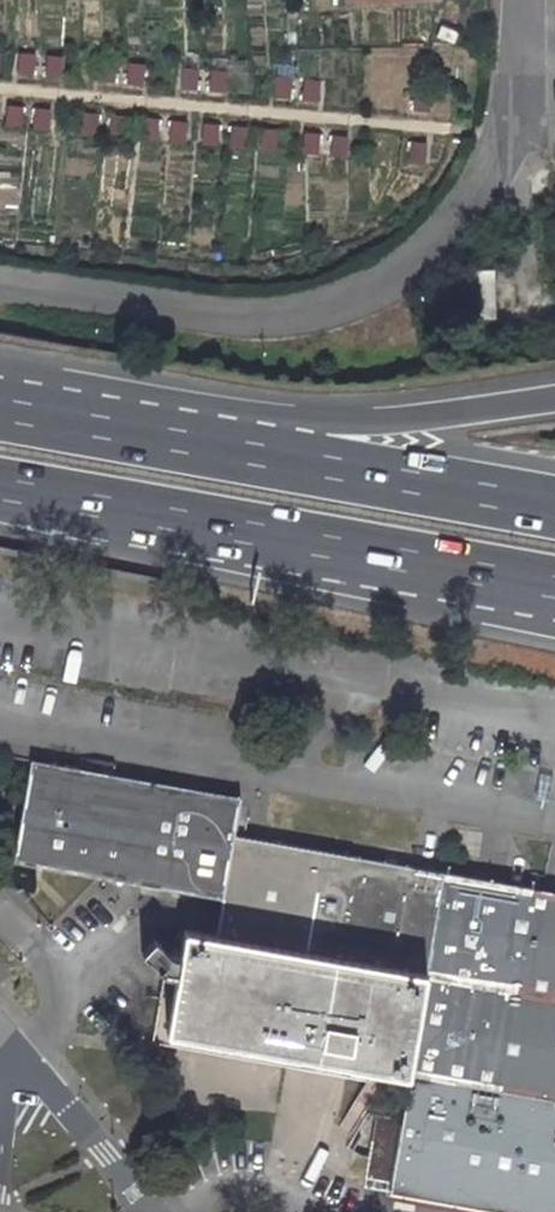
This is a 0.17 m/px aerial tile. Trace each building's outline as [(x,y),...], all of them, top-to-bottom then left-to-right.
[(496,271),(480,270),(479,315),(495,315),(496,271)] [(237,835),(238,828),(248,829),(252,806),(243,804),(244,795),(115,772),(117,763),(81,756),(79,767),(33,758),(14,861),(225,898),(218,935),(187,930),(183,954),(179,977),(169,1032),(416,1076),(408,1121),(379,1116),(367,1182),(395,1187),(393,1194),(492,1211),(554,1211),(554,891),(237,835)] [(134,940),(155,964),(179,977),(183,954),(162,942),(149,928),(134,940)]
